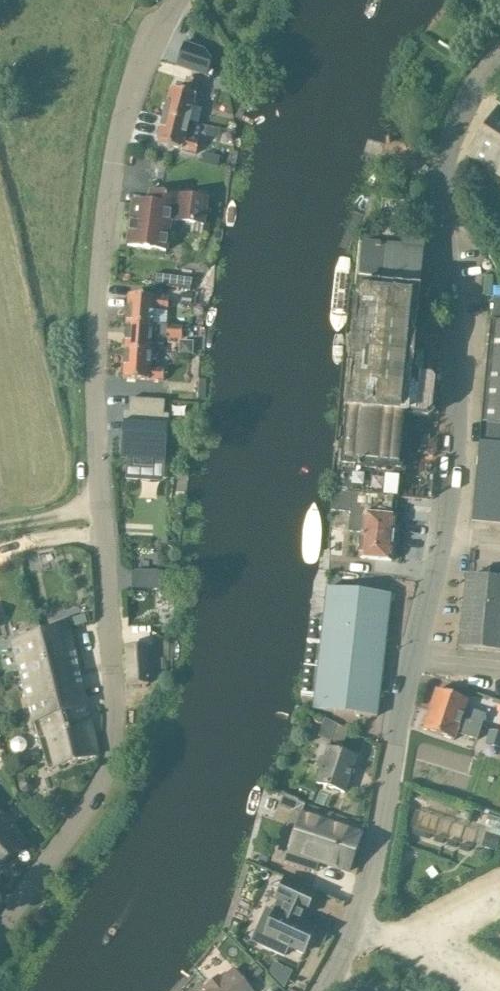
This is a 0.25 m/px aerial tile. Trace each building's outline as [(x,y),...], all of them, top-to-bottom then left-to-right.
[(185,42),(177,65),(207,76),(211,63),(203,48),(185,42)] [(163,117),(189,123),(199,81),(187,78),(184,92),(170,89),(163,117)] [(467,156),(499,177),(499,110),(497,108),(466,155),(467,156)] [(200,140),(185,137),(189,123),(163,117),(157,144),(182,150),(196,154),(200,140)] [(207,128),(205,136),(214,138),(216,130),(207,128)] [(149,205),(133,203),(127,247),(168,253),(172,223),(205,227),(209,200),(150,193),(149,205)] [(360,237),(356,285),(358,285),(419,291),(423,244),(406,242),(410,203),(381,200),(378,238),(360,237)] [(411,375),(419,291),(358,285),(341,464),(338,464),(336,492),(383,496),(398,498),(401,470),(406,417),(407,417),(407,415),(428,417),(434,412),(436,383),(432,377),(411,375)] [(183,292),(181,305),(191,306),(193,294),(183,292)] [(169,298),(154,297),(128,296),(126,324),(152,326),(152,325),(153,310),(168,311),(169,298)] [(491,322),(496,322),(499,323),(499,301),(493,301),(491,322)] [(481,423),(486,424),(499,425),(499,323),(496,322),(491,322),(490,322),(481,423)] [(183,327),(152,325),(152,326),(126,324),(125,351),(151,352),(151,338),(182,340),(183,327)] [(164,369),(150,368),(151,352),(125,351),(123,380),(149,381),(164,383),(164,369)] [(164,415),(165,402),(130,399),(129,413),(124,413),(122,441),(121,459),(134,460),(134,466),(153,468),(153,461),(165,461),(166,444),(167,444),(169,416),(164,415)] [(471,523),(473,523),(499,526),(499,425),(486,424),(481,423),(479,443),(471,523)] [(381,516),(383,496),(336,492),(332,492),(330,511),(350,513),(348,532),(362,533),(362,537),(361,538),(359,559),(392,562),(396,518),(381,516)] [(163,589),(163,573),(132,572),(132,589),(163,589)] [(465,577),(458,650),(499,655),(499,580),(465,577)] [(326,589),(313,710),(378,717),(391,596),(326,589)] [(85,615),(73,619),(75,627),(87,623),(85,615)] [(51,681),(79,673),(67,627),(39,635),(51,681)] [(11,642),(27,701),(46,696),(49,691),(46,682),(51,681),(39,635),(11,642)] [(125,648),(127,687),(150,685),(147,646),(125,648)] [(89,710),(79,673),(51,681),(46,682),(49,691),(46,696),(27,701),(33,724),(34,724),(87,710),(89,710)] [(430,710),(482,727),(487,716),(464,708),(467,701),(436,690),(430,710)] [(87,710),(34,724),(48,770),(53,770),(54,771),(98,756),(87,710)] [(477,740),(482,727),(430,710),(423,730),(454,740),(456,734),(477,740)] [(489,731),(485,744),(499,749),(499,734),(489,731)] [(328,747),(324,759),(316,782),(344,792),(356,756),(328,747)] [(32,780),(25,778),(18,783),(20,791),(29,794),(34,788),(32,780)] [(0,811),(0,864),(26,843),(0,811)] [(460,818),(467,821),(470,814),(462,811),(460,818)] [(301,814),(285,861),(316,872),(319,862),(349,872),(362,833),(301,813),(301,814)] [(481,846),(499,852),(499,843),(499,839),(499,837),(485,833),(481,846)] [(303,922),(316,891),(285,877),(274,901),(276,902),(273,911),(266,908),(251,942),(285,957),(289,949),(304,955),(316,928),(303,922)] [(275,963),(270,973),(284,989),(293,972),(275,963)] [(234,969),(222,979),(219,976),(206,987),(208,990),(207,990),(252,990),(234,969)]
